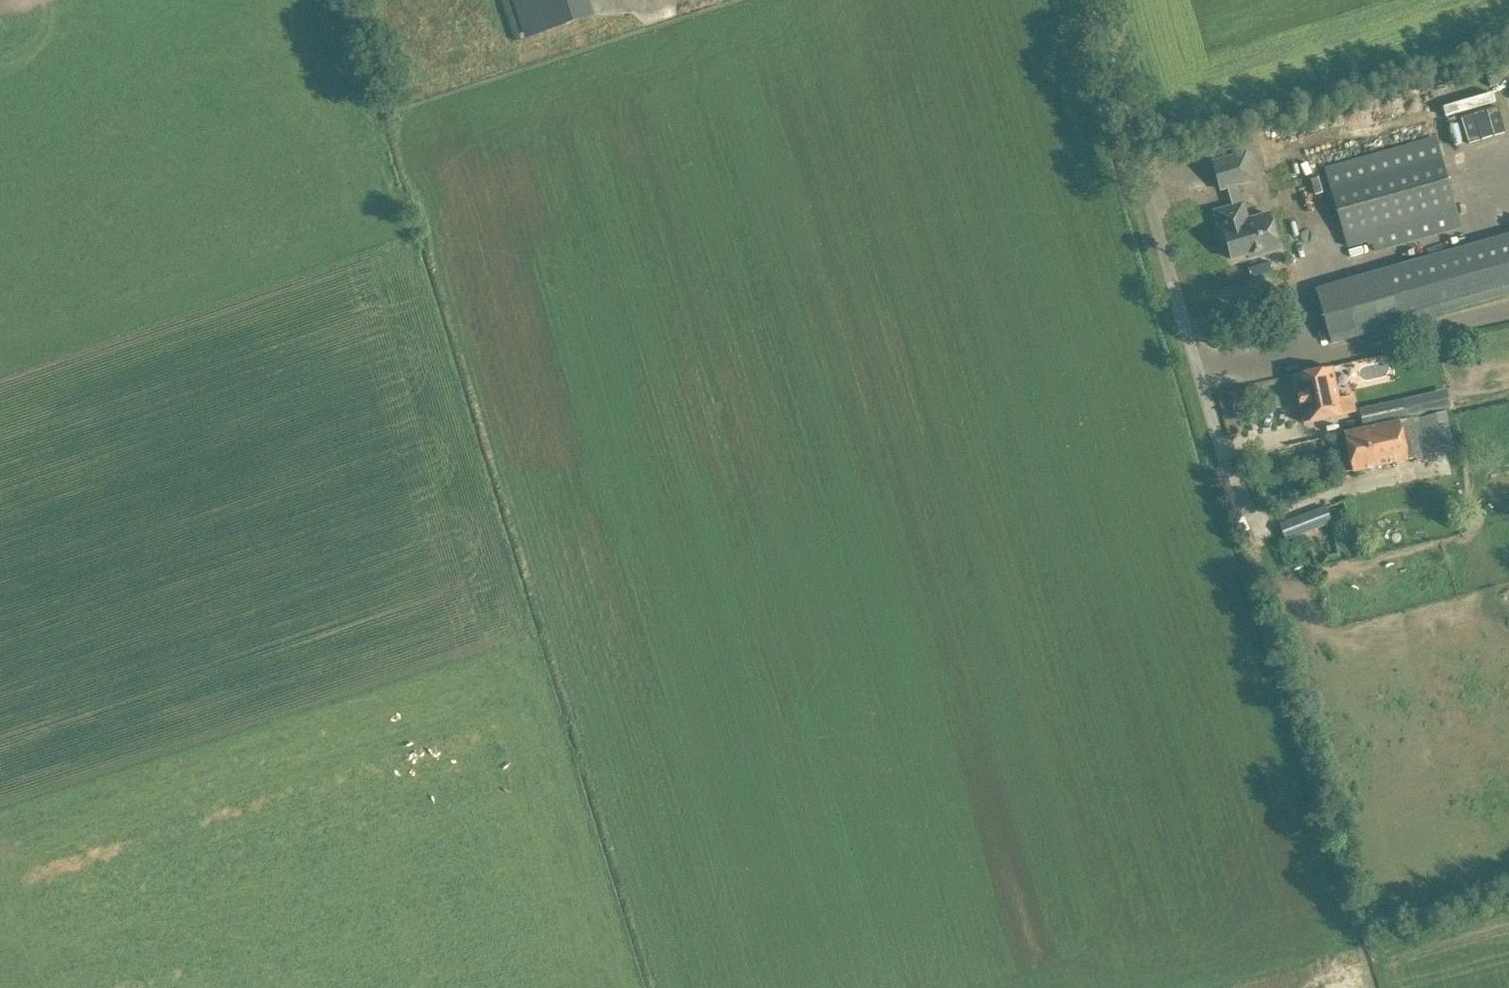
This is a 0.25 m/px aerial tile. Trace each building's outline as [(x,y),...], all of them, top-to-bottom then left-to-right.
[(593,15),(588,0),(521,0),(532,35),(593,15)] [(1326,168),(1348,243),(1367,238),(1369,244),(1374,243),(1376,251),(1461,227),(1435,137),(1326,168)] [(1246,152),(1210,163),(1219,192),(1226,190),(1231,205),(1213,211),(1229,263),(1246,258),(1248,262),(1280,252),(1269,212),(1248,219),(1243,202),(1241,203),(1236,188),(1255,182),(1246,152)] [(1508,293),(1508,235),(1315,289),(1331,344),(1508,293)] [(1356,378),(1390,376),(1389,357),(1355,358),(1356,378)] [(1304,423),(1323,419),(1355,412),(1351,396),(1339,399),(1333,368),(1293,376),(1304,423)] [(1447,389),(1360,408),(1364,426),(1451,406),(1447,389)] [(1353,471),(1372,467),(1427,455),(1455,450),(1447,411),(1345,433),(1353,471)] [(1286,538),(1332,521),(1326,507),(1281,525),(1286,538)]
